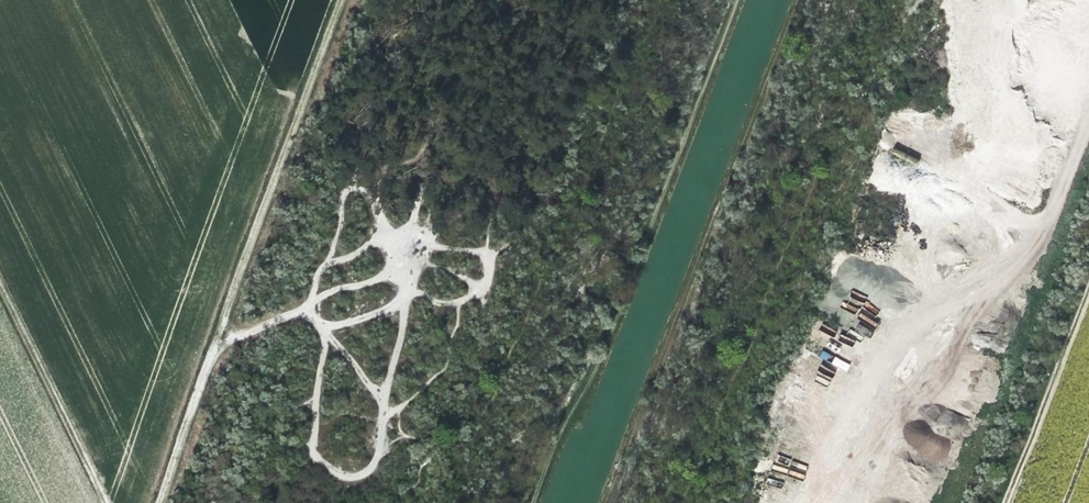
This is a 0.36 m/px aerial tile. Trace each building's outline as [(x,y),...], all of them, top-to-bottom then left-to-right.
[(845,308),(857,313),(865,295),(853,290),(845,308)] [(866,303),(854,330),(870,336),(881,309),(866,303)] [(831,365),(848,371),(850,363),(834,357),(831,365)] [(814,380),(828,386),(835,370),(821,364),(814,380)] [(788,475),(803,479),(807,465),(791,461),(788,475)]
